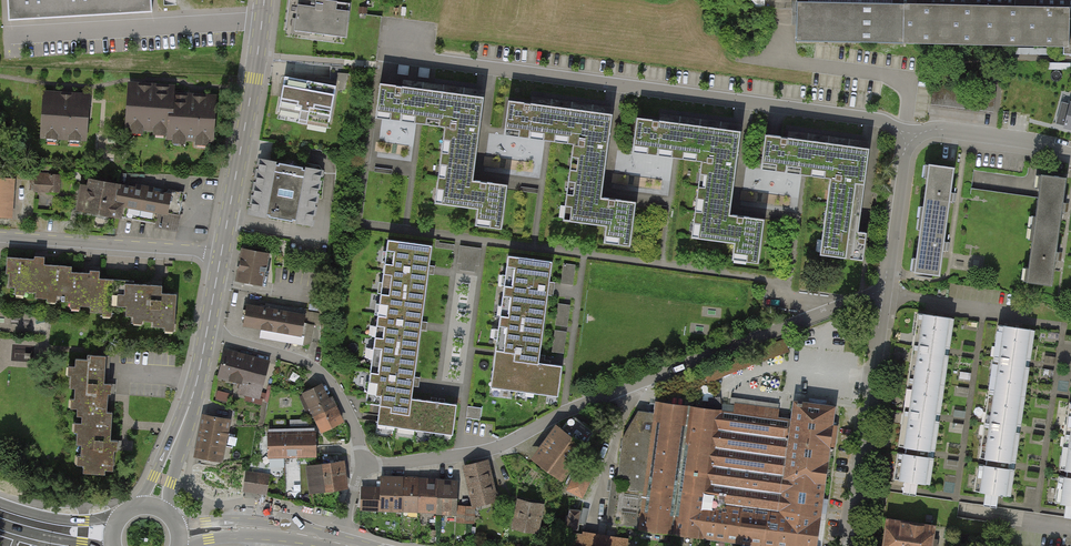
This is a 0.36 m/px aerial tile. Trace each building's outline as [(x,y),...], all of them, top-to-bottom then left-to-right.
[(8,19),(152,11),(151,0),(7,0),(8,19)] [(323,0),(289,0),(285,29),(312,32),(311,39),(318,40),(319,33),(345,37),(350,4),(323,0)] [(795,42),(1070,48),(1070,0),(796,0),(795,42)] [(382,16),(367,14),(366,26),(380,29),(382,16)] [(345,90),(348,74),(338,73),(337,79),(341,81),(339,90),(345,90)] [(329,121),(336,86),(285,76),(277,112),(300,116),(298,123),(306,124),(308,117),(329,121)] [(173,92),(173,85),(126,83),(124,133),(171,135),(173,92)] [(473,180),(484,97),(380,83),(376,117),(445,126),(435,203),(478,208),(475,225),(502,228),(508,184),(473,180)] [(86,142),(88,93),(41,91),(39,139),(86,142)] [(173,92),(171,135),(170,147),(212,149),(214,94),(173,92)] [(601,199),(612,114),(508,100),(504,135),(573,144),(563,220),(607,226),(605,243),(630,246),(636,203),(601,199)] [(730,215),(741,131),(637,117),(633,151),(702,160),(692,237),(736,242),(733,260),(759,263),(765,219),(730,215)] [(859,232),(870,147),(766,134),(761,168),(831,177),(821,255),(864,260),(868,233),(859,232)] [(312,227),(323,171),(257,158),(247,214),(312,227)] [(930,165),(923,219),(947,223),(955,168),(930,165)] [(32,169),(30,193),(60,195),(62,172),(32,169)] [(1043,176),(1036,229),(1060,233),(1067,179),(1043,176)] [(11,218),(13,178),(0,178),(0,218),(11,218)] [(83,178),(77,213),(115,218),(121,184),(83,178)] [(121,184),(115,218),(177,228),(183,193),(121,184)] [(923,219),(915,274),(940,277),(947,223),(923,219)] [(1036,229),(1028,283),(1052,286),(1060,233),(1036,229)] [(433,246),(388,240),(380,299),(425,306),(430,270),(433,246)] [(478,271),(483,246),(462,243),(457,268),(478,271)] [(261,286),(267,255),(241,250),(235,281),(261,286)] [(24,292),(34,292),(34,298),(46,298),(46,305),(55,305),(56,296),(58,266),(43,265),(44,253),(34,252),(33,259),(6,257),(5,275),(8,275),(7,287),(15,288),(14,296),(24,297),(24,292)] [(552,262),(508,257),(500,320),(543,325),(548,288),(552,262)] [(58,266),(56,296),(62,297),(62,303),(70,303),(69,311),(80,312),(80,307),(89,307),(89,312),(101,313),(101,316),(110,317),(111,306),(113,279),(98,278),(99,267),(89,266),(89,274),(70,273),(70,267),(58,266)] [(113,279),(111,306),(125,307),(124,317),(132,317),(132,324),(141,325),(141,320),(153,321),(152,327),(164,328),(163,332),(173,332),(176,295),(160,294),(161,283),(113,279)] [(425,306),(380,299),(374,343),(419,349),(422,326),(425,306)] [(557,302),(553,321),(568,325),(572,305),(557,302)] [(305,314),(247,304),(242,328),(301,338),(305,314)] [(949,352),(954,318),(919,314),(912,369),(946,374),(949,352)] [(543,325),(500,320),(495,353),(490,392),(558,401),(562,367),(538,364),(539,359),(543,325)] [(1030,363),(1035,331),(1000,326),(992,382),(1027,386),(1030,363)] [(419,349),(374,343),(365,404),(380,406),(376,433),(452,444),(457,405),(412,398),(414,382),(419,349)] [(268,362),(225,351),(218,376),(241,381),(238,392),(259,397),(268,362)] [(110,385),(103,384),(104,357),(89,356),(89,360),(75,360),(74,367),(67,367),(67,376),(70,377),(69,388),(74,389),(73,400),(69,399),(69,410),(76,410),(106,411),(107,393),(109,394),(110,385)] [(940,418),(946,374),(912,369),(904,425),(939,430),(940,418)] [(301,394),(310,414),(334,403),(324,382),(301,394)] [(1021,430),(1027,386),(992,382),(985,437),(1019,442),(1021,430)] [(762,545),(817,545),(835,407),(792,401),(790,419),(779,417),(781,405),(726,398),(724,410),(660,402),(659,413),(654,412),(640,410),(623,438),(616,480),(611,479),(605,526),(639,530),(762,545)] [(310,414),(320,434),(343,423),(334,403),(310,414)] [(104,471),(112,471),(113,451),(117,451),(117,441),(111,440),(112,412),(106,411),(76,410),(76,417),(81,417),(81,423),(73,423),(73,433),(76,433),(76,445),(80,445),(80,457),(76,457),(76,467),(82,467),(82,475),(104,475),(104,471)] [(224,427),(226,419),(206,415),(198,455),(218,459),(223,430),(227,431),(228,428),(224,427)] [(541,444),(530,459),(561,482),(574,464),(586,447),(555,425),(542,442),(541,444)] [(935,454),(939,430),(904,425),(896,481),(931,486),(935,454)] [(283,459),(299,458),(299,429),(283,430),(283,459)] [(299,458),(315,458),(315,429),(299,429),(299,458)] [(267,459),(283,459),(283,430),(267,430),(267,459)] [(1016,466),(1019,442),(985,437),(977,493),(1011,498),(1016,466)] [(1064,453),(1056,504),(1070,506),(1070,454),(1064,453)] [(304,467),(309,495),(312,495),(348,489),(343,460),(304,467)] [(499,501),(489,460),(461,467),(472,508),(499,501)] [(581,498),(594,474),(578,466),(566,491),(581,498)] [(267,489),(269,476),(246,473),(244,487),(243,493),(266,496),(266,494),(267,489)] [(380,488),(379,512),(418,514),(419,477),(381,476),(380,488)] [(443,478),(419,477),(418,514),(442,514),(443,478)] [(443,478),(442,514),(456,515),(457,487),(443,478)] [(360,512),(379,512),(380,488),(360,488),(360,512)] [(537,535),(544,504),(518,498),(511,529),(537,535)] [(472,526),(474,510),(459,508),(457,525),(472,526)] [(568,515),(566,527),(577,529),(579,511),(571,509),(570,516),(568,515)] [(884,545),(939,545),(939,543),(933,542),(936,525),(889,518),(884,545)] [(572,532),(570,545),(578,545),(638,545),(638,542),(572,532)]
